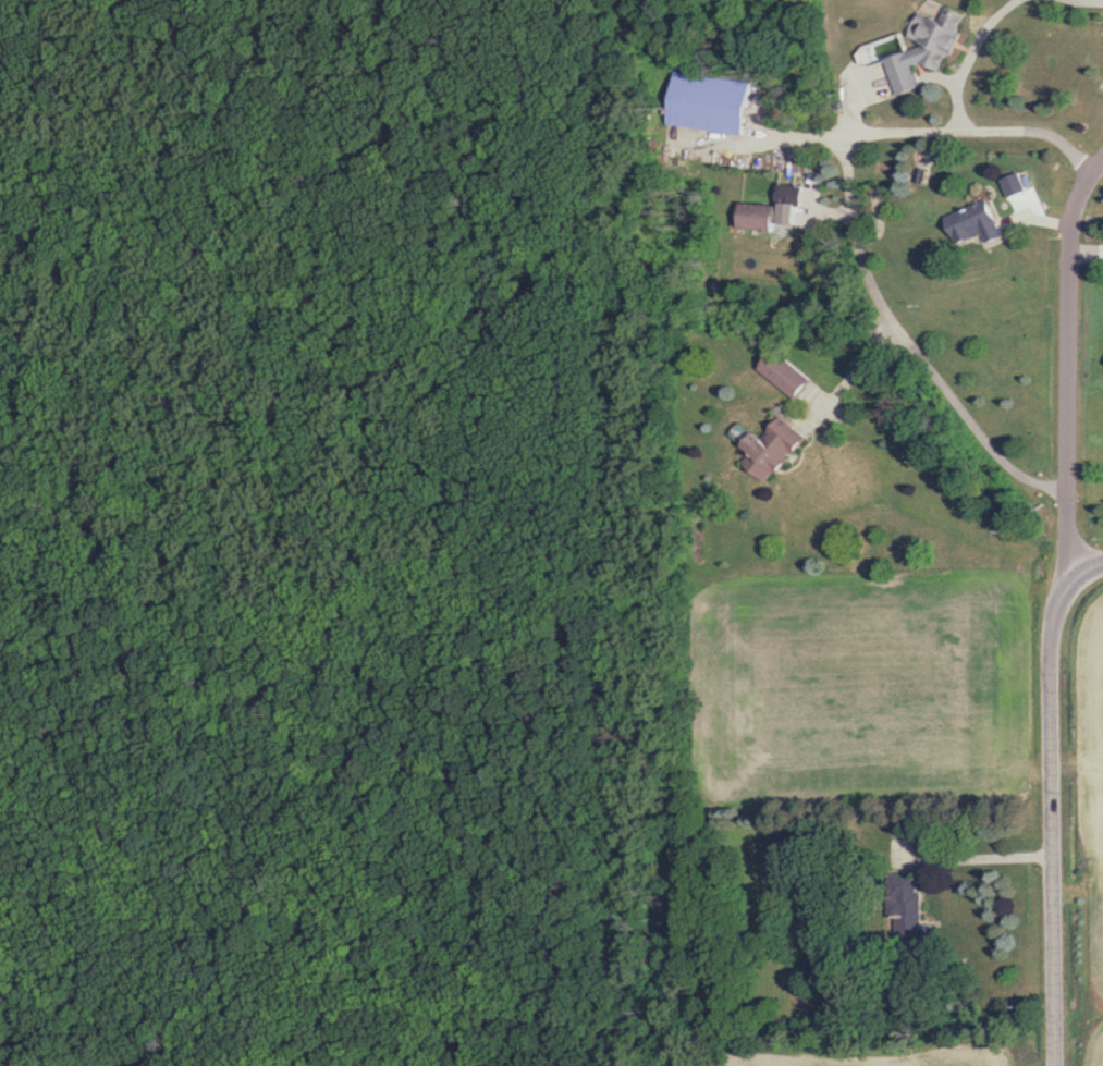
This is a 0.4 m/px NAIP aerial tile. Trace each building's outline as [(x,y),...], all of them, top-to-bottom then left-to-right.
[(971,14),(951,8),(947,22),(924,15),(917,40),(937,46),(890,60),(901,97),(926,90),(921,72),(923,68),(929,66),(953,74),(971,14)] [(759,84),(684,71),(678,107),(730,116),(727,131),(750,135),(759,84)] [(747,229),(781,232),(782,224),(806,226),(809,186),(785,184),(783,207),(749,204),(747,229)] [(960,247),(988,236),(992,245),(1009,239),(995,200),(950,217),(960,247)] [(771,374),(805,399),(818,381),(784,356),(771,374)] [(765,433),(751,449),(757,454),(749,463),(774,485),(813,441),(787,418),(771,438),(765,433)] [(891,874),(921,874),(921,911),(931,911),(932,951),(888,951),(888,938),(895,938),(895,919),(892,919),(891,874)]
